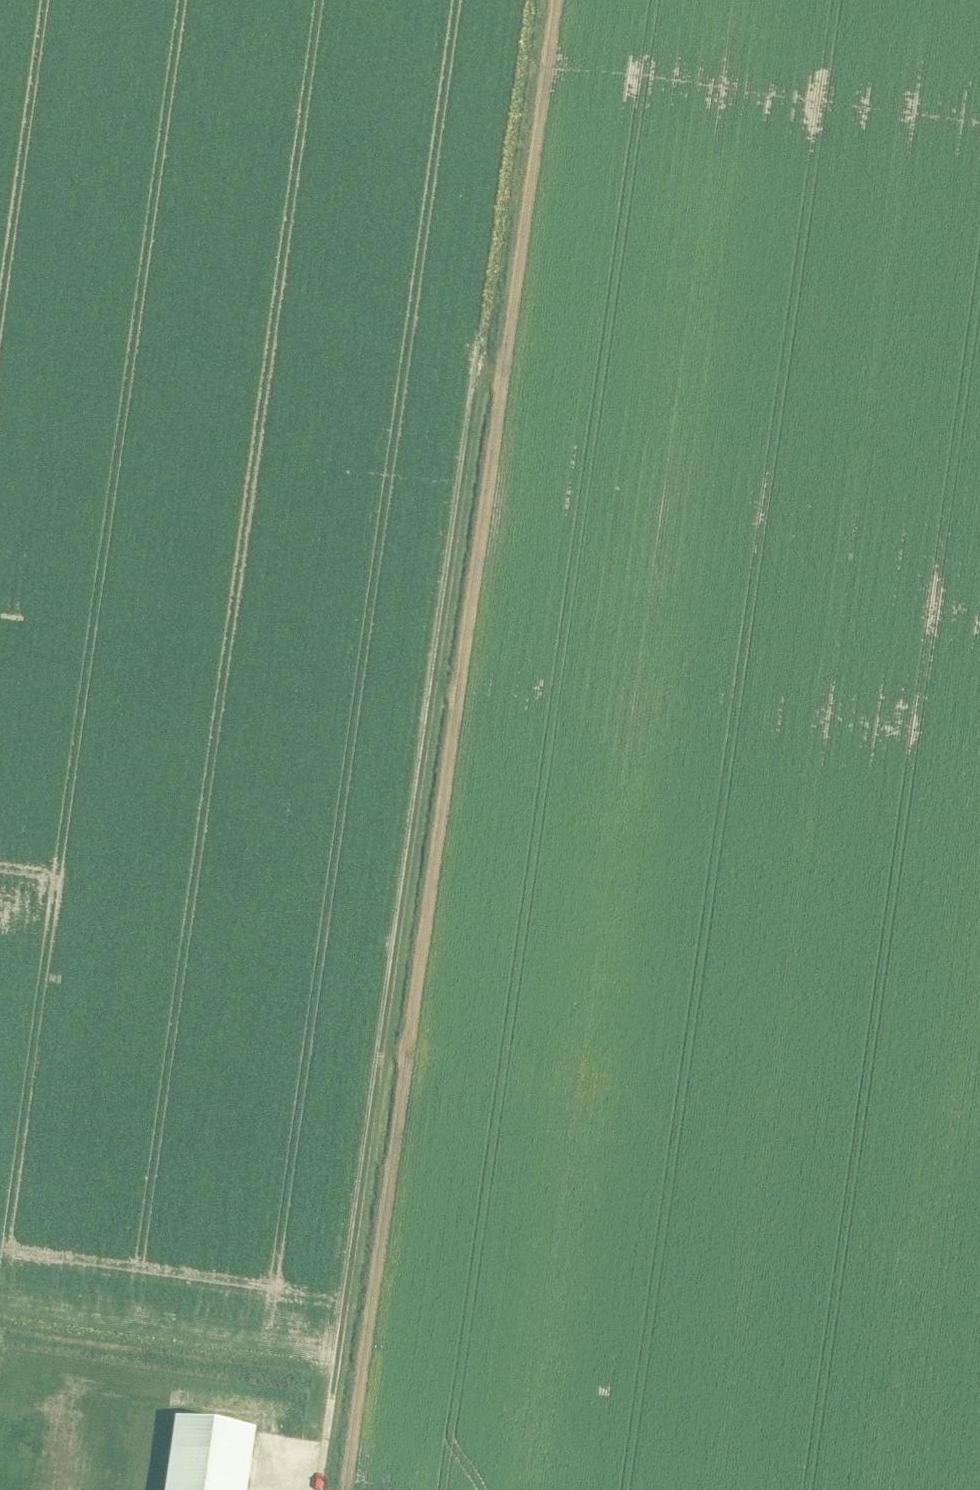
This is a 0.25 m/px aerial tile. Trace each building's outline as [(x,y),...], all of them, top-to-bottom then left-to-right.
[(257,1432),(177,1421),(167,1489),(249,1489),(257,1432)]
